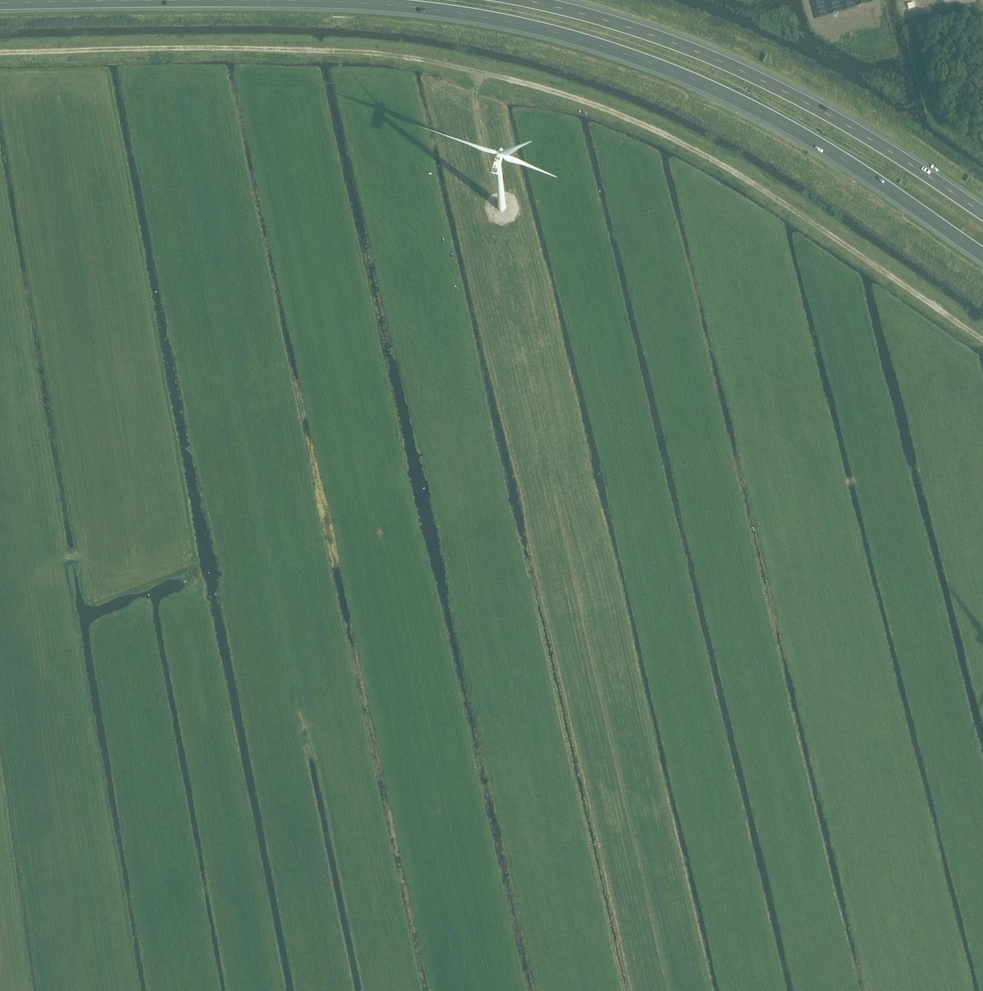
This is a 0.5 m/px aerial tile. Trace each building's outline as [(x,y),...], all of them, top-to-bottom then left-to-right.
[(499,191),(494,193),(489,195),(484,208),(489,221),(502,226),(515,221),(520,208),(515,195),(502,190),(499,191)]
